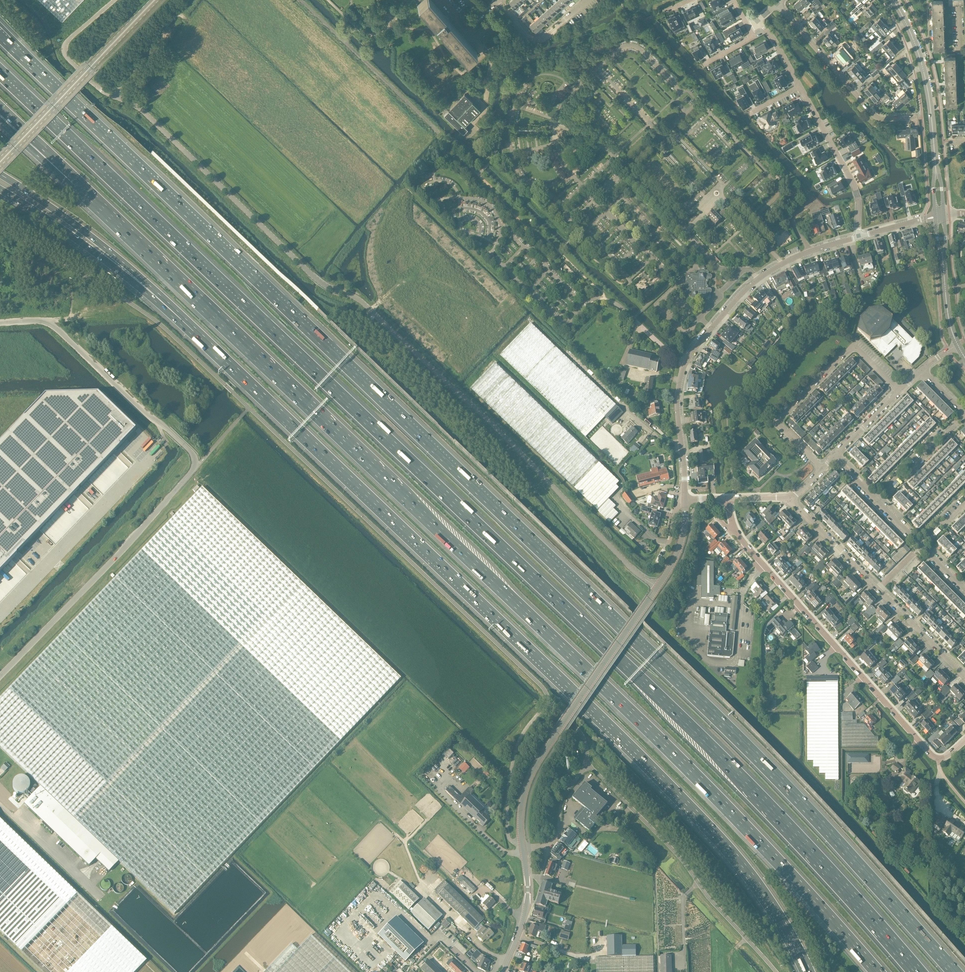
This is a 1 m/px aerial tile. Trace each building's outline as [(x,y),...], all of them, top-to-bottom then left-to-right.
[(62,21),(82,0),(39,0),(62,21)] [(448,19),(449,18),(446,15),(445,16),(432,0),(422,0),(416,5),(434,25),(435,24),(438,27),(436,28),(465,61),(477,51),(448,19)] [(516,0),(511,0),(509,2),(515,9),(520,5),(516,0)] [(720,6),(719,5),(726,2),(724,0),(712,0),(710,1),(713,6),(711,7),(714,13),(720,10),(718,7),(720,6)] [(794,3),(799,10),(801,11),(806,7),(804,6),(799,0),(798,0),(794,3)] [(804,6),(806,7),(809,5),(811,3),(816,9),(819,6),(814,0),(799,0),(804,6)] [(943,0),(942,0),(931,0),(932,17),(943,16),(943,0)] [(563,8),(557,1),(552,5),(558,12),(563,8)] [(871,14),(877,9),(876,8),(877,7),(875,5),(874,5),(872,3),(866,8),(866,9),(864,11),(868,16),(871,14)] [(558,12),(552,5),(548,9),(554,16),(558,12)] [(688,9),(684,11),(688,19),(699,14),(696,6),(691,8),(688,9)] [(817,18),(820,16),(817,12),(822,8),(820,6),(815,10),(817,12),(816,14),(817,15),(809,21),(814,26),(820,21),(817,18)] [(854,13),(859,8),(857,6),(850,12),(852,15),(854,13)] [(554,16),(548,9),(543,13),(549,20),(554,16)] [(720,17),(725,26),(731,23),(729,20),(734,17),(731,11),(720,17)] [(549,20),(543,13),(539,17),(545,24),(549,20)] [(672,16),(668,18),(671,23),(669,24),(670,28),(672,27),(673,29),(677,28),(679,31),(686,28),(680,16),(676,18),(675,15),(672,17),(672,16)] [(944,33),(943,16),(932,17),(932,33),(944,33)] [(545,24),(539,17),(534,21),(540,28),(545,24)] [(874,23),(873,24),(875,27),(876,25),(878,28),(884,23),(880,18),(874,23)] [(820,21),(814,26),(818,31),(825,25),(827,24),(829,27),(834,23),(835,22),(833,20),(828,24),(825,21),(824,22),(822,19),(820,21)] [(540,28),(534,21),(530,25),(535,32),(540,28)] [(878,28),(876,31),(880,36),(881,34),(883,33),(889,28),(884,23),(878,28)] [(726,38),(730,35),(732,39),(735,38),(736,39),(741,36),(740,35),(743,33),(739,27),(734,30),(732,27),(723,32),(726,38)] [(828,35),(823,38),(829,45),(831,42),(835,46),(840,42),(837,39),(838,39),(834,34),(833,35),(829,32),(828,33),(827,34),(828,35)] [(720,42),(715,33),(708,36),(709,38),(704,41),(710,51),(717,48),(715,45),(720,42)] [(944,49),(944,33),(932,33),(933,49),(944,49)] [(873,48),(881,41),(879,39),(871,46),(873,48)] [(881,41),(873,48),(876,51),(881,46),(886,51),(894,44),(890,39),(884,44),(881,41)] [(845,50),(850,46),(845,40),(837,47),(840,50),(836,53),(843,61),(850,56),(845,50)] [(754,47),(757,52),(754,53),(757,59),(762,56),(761,53),(768,49),(766,46),(767,45),(765,43),(764,43),(764,42),(754,47)] [(697,45),(691,48),(697,59),(698,59),(699,60),(703,57),(702,57),(703,56),(700,49),(703,47),(701,44),(698,46),(697,45)] [(894,44),(886,51),(890,56),(898,49),(894,44)] [(740,53),(729,59),(734,67),(741,63),(743,68),(750,65),(745,54),(741,56),(740,53)] [(955,56),(946,56),(944,57),(945,73),(956,72),(955,56)] [(775,62),(775,61),(773,59),(770,61),(770,60),(767,61),(767,62),(764,64),(763,62),(764,62),(762,59),(756,62),(758,65),(760,64),(762,68),(765,67),(767,72),(771,70),(772,71),(776,69),(776,68),(777,68),(776,67),(778,66),(777,66),(778,66),(776,61),(775,62)] [(857,62),(848,70),(854,77),(860,71),(863,69),(857,62)] [(901,68),(895,62),(889,68),(889,69),(890,71),(891,70),(894,74),(901,68)] [(722,63),(711,69),(716,78),(726,72),(728,75),(732,72),(727,64),(723,66),(722,63)] [(878,72),(883,67),(881,65),(870,75),(872,77),(878,72)] [(902,77),(906,74),(901,68),(894,74),(892,76),(897,81),(896,82),(899,85),(905,80),(902,77)] [(860,71),(854,77),(859,83),(865,77),(862,74),(865,71),(863,69),(860,71)] [(956,89),(956,72),(945,73),(945,89),(956,89)] [(782,74),(774,78),(780,88),(787,84),(782,74)] [(761,90),(764,89),(758,78),(754,80),(758,87),(752,90),(758,100),(759,100),(764,98),(763,97),(764,97),(761,90)] [(876,89),(873,86),(875,84),(873,81),(864,89),(869,95),(876,89)] [(743,86),(738,89),(741,96),(737,98),(737,99),(736,99),(739,104),(740,104),(741,104),(743,108),(744,108),(744,109),(750,106),(749,105),(746,99),(749,97),(743,86)] [(882,100),(887,95),(885,92),(881,95),(876,89),(869,95),(874,101),(879,97),(882,100)] [(899,96),(905,103),(908,100),(908,101),(910,99),(910,98),(908,96),(911,94),(907,89),(899,96)] [(957,105),(956,89),(945,89),(946,105),(957,105)] [(147,101),(153,94),(150,91),(144,98),(147,101)] [(481,109),(473,102),(465,94),(450,109),(458,118),(458,117),(466,125),(481,109)] [(905,103),(899,96),(893,101),(899,108),(905,103)] [(789,111),(791,116),(802,110),(798,102),(794,104),(793,101),(783,107),(786,113),(789,111)] [(468,129),(449,110),(444,115),(464,134),(468,129)] [(759,122),(760,125),(761,127),(763,127),(765,126),(766,127),(767,127),(768,128),(769,128),(770,127),(770,126),(769,125),(775,122),(774,121),(779,118),(776,111),(771,114),(769,111),(760,116),(762,119),(759,120),(759,122)] [(811,126),(807,119),(803,121),(801,116),(795,120),(797,124),(796,125),(800,132),(811,126)] [(958,133),(958,124),(958,121),(955,121),(955,124),(952,124),(951,121),(948,121),(949,128),(952,128),(952,133),(958,133)] [(915,149),(914,136),(918,136),(917,127),(906,128),(906,129),(897,130),(898,137),(905,137),(907,149),(915,149)] [(810,134),(800,140),(803,145),(804,145),(806,149),(809,147),(809,148),(820,142),(815,135),(812,137),(810,134)] [(851,138),(849,134),(847,136),(846,135),(840,138),(841,139),(839,140),(841,144),(842,144),(843,146),(844,146),(845,146),(848,151),(858,146),(853,137),(851,138)] [(859,147),(852,151),(854,156),(861,152),(859,147)] [(818,164),(828,158),(826,155),(827,155),(827,154),(826,152),(825,151),(825,152),(824,151),(821,153),(820,151),(818,148),(810,152),(813,158),(814,157),(818,164)] [(860,156),(853,160),(857,167),(857,166),(860,171),(859,171),(860,172),(857,173),(858,175),(857,175),(860,181),(861,180),(862,182),(863,181),(863,182),(867,180),(867,179),(872,176),(868,168),(867,168),(860,156)] [(826,179),(837,173),(832,166),(829,167),(827,163),(821,167),(823,171),(822,172),(824,175),(822,176),(824,180),(826,179)] [(845,188),(840,180),(835,183),(833,181),(826,184),(828,187),(830,186),(834,194),(838,192),(842,190),(841,190),(845,188)] [(870,206),(869,207),(870,209),(871,209),(871,210),(872,210),(872,211),(871,212),(871,213),(872,215),(872,216),(873,216),(876,216),(876,215),(877,215),(881,214),(879,207),(883,206),(882,202),(880,194),(880,193),(879,190),(876,191),(877,194),(875,195),(877,199),(873,200),(874,204),(873,205),(873,204),(870,205),(870,206)] [(912,193),(905,194),(907,200),(906,200),(907,203),(909,203),(910,205),(915,204),(914,200),(915,199),(914,196),(913,196),(912,193)] [(888,197),(883,198),(886,209),(890,208),(890,210),(893,209),(893,211),(899,209),(896,197),(891,198),(890,198),(888,199),(888,197)] [(721,219),(726,214),(723,211),(717,216),(714,212),(708,217),(711,220),(707,224),(710,227),(714,224),(716,225),(721,220),(721,219)] [(825,231),(823,224),(824,224),(820,212),(811,215),(815,226),(815,227),(812,228),(814,236),(820,234),(820,233),(825,231)] [(836,215),(830,217),(831,221),(834,229),(835,229),(836,229),(837,228),(840,227),(837,219),(836,215)] [(914,238),(911,229),(901,233),(904,242),(914,238)] [(897,247),(894,236),(888,237),(891,245),(893,244),(894,247),(897,247)] [(884,254),(882,247),(882,244),(881,244),(880,240),(874,242),(878,256),(884,254)] [(870,255),(858,258),(862,272),(873,269),(870,255)] [(840,260),(841,263),(843,271),(844,271),(850,269),(852,275),(855,274),(852,264),(849,265),(846,258),(845,257),(842,258),(843,259),(840,260)] [(843,271),(841,263),(838,265),(836,260),(830,262),(833,272),(839,270),(840,272),(843,271)] [(833,272),(830,262),(824,264),(824,266),(821,267),(824,277),(828,276),(827,274),(833,272)] [(824,277),(821,267),(818,268),(816,263),(810,265),(813,275),(819,273),(820,276),(823,274),(824,277)] [(813,275),(810,265),(804,267),(805,272),(801,274),(805,280),(808,279),(807,277),(813,275)] [(682,286),(682,288),(683,290),(685,290),(685,292),(687,293),(689,294),(689,296),(690,297),(692,297),(692,299),(693,301),(696,301),(697,299),(699,299),(701,301),(703,301),(704,299),(705,297),(707,297),(708,296),(708,294),(710,294),(712,293),(712,290),(710,289),(708,289),(708,287),(707,285),(707,283),(708,282),(708,280),(710,280),(712,278),(712,276),(711,275),(709,275),(709,273),(708,272),(707,271),(705,271),(705,269),(704,267),(701,267),(700,269),(700,271),(698,271),(696,272),(696,274),(694,274),(693,276),(691,276),(689,274),(687,274),(686,275),(686,276),(685,278),(687,279),(687,281),(685,283),(685,285),(683,285),(682,286)] [(805,280),(801,274),(798,268),(796,269),(795,268),(793,270),(793,271),(792,271),(796,278),(793,279),(796,285),(799,284),(798,281),(803,278),(805,281),(805,280)] [(795,287),(792,281),(789,282),(784,272),(772,278),(774,282),(772,283),(775,289),(784,284),(785,286),(788,284),(792,291),(797,288),(796,286),(795,287)] [(775,299),(770,290),(764,294),(761,291),(757,295),(763,301),(764,301),(768,305),(775,299)] [(763,301),(757,295),(753,299),(756,301),(751,306),(757,312),(757,311),(760,314),(768,305),(764,301),(763,301)] [(616,405),(503,297),(472,328),(586,437),(605,417),(616,405)] [(912,340),(908,335),(880,307),(869,310),(860,319),(858,330),(885,357),(894,348),(897,345),(899,348),(901,348),(901,350),(902,351),(902,350),(903,352),(902,356),(911,365),(919,358),(922,345),(914,338),(912,340)] [(755,315),(748,308),(743,313),(751,320),(755,315)] [(737,317),(734,321),(737,324),(744,330),(745,328),(747,330),(750,327),(748,325),(741,319),(741,320),(737,317)] [(742,334),(737,330),(736,331),(734,330),(733,331),(729,327),(728,329),(727,329),(725,332),(734,340),(738,335),(740,337),(742,334)] [(730,344),(734,340),(725,332),(722,335),(722,336),(721,337),(725,341),(724,342),(725,343),(723,344),(732,351),(735,347),(730,344)] [(711,343),(709,345),(710,346),(709,346),(714,349),(711,354),(718,358),(720,354),(716,351),(720,345),(716,342),(716,343),(713,341),(712,343),(711,343)] [(656,372),(659,360),(651,357),(652,355),(630,350),(627,366),(656,372)] [(705,363),(708,357),(704,355),(703,357),(701,355),(698,359),(705,363)] [(707,364),(705,363),(698,359),(695,365),(701,369),(702,367),(705,369),(707,364)] [(856,365),(854,363),(850,359),(846,363),(852,369),(856,365)] [(618,481),(495,363),(470,389),(610,523),(618,514),(613,509),(616,506),(609,500),(618,489),(616,487),(619,484),(617,482),(618,481)] [(852,369),(846,363),(841,368),(847,374),(852,369)] [(847,374),(841,368),(837,372),(843,378),(847,374)] [(843,378),(837,372),(833,376),(839,382),(843,378)] [(689,378),(688,389),(689,388),(692,389),(692,392),(697,392),(698,379),(700,380),(700,375),(695,374),(696,373),(689,373),(689,378)] [(839,382),(833,376),(828,381),(834,387),(839,382)] [(652,393),(653,379),(646,378),(644,392),(652,393)] [(834,387),(828,381),(824,385),(830,391),(834,387)] [(921,392),(927,387),(923,383),(917,388),(921,392)] [(830,391),(824,385),(819,389),(825,396),(830,391)] [(883,392),(879,388),(877,386),(872,390),(878,396),(883,392)] [(925,397),(931,391),(927,387),(921,392),(925,397)] [(878,396),(872,390),(868,394),(874,400),(878,396)] [(930,401),(936,396),(931,391),(925,397),(930,401)] [(823,398),(817,393),(812,397),(818,403),(823,398)] [(874,400),(868,394),(864,399),(870,405),(874,400)] [(0,443),(0,572),(135,431),(97,395),(45,396),(0,443)] [(913,402),(907,396),(903,401),(909,406),(913,402)] [(934,406),(940,400),(936,396),(930,401),(934,406)] [(818,403),(812,397),(808,401),(814,407),(818,403)] [(870,405),(864,399),(859,403),(865,409),(870,405)] [(938,410),(944,404),(940,400),(934,406),(938,410)] [(653,401),(644,402),(644,406),(646,406),(646,405),(648,404),(648,405),(649,409),(648,409),(649,416),(652,416),(660,415),(659,408),(659,406),(658,406),(658,405),(658,402),(656,402),(653,402),(653,401)] [(701,409),(700,401),(690,402),(691,410),(701,409)] [(814,407),(808,401),(804,406),(809,412),(814,407)] [(909,406),(903,401),(898,405),(904,411),(909,406)] [(865,409),(859,403),(855,407),(861,413),(865,409)] [(943,415),(949,409),(944,404),(938,410),(943,415)] [(612,424),(623,412),(616,405),(605,417),(612,424)] [(904,411),(898,405),(894,409),(900,415),(904,411)] [(809,412),(804,406),(799,410),(805,416),(809,412)] [(861,413),(855,407),(851,412),(857,418),(861,413)] [(900,415),(894,409),(890,413),(896,419),(900,415)] [(947,419),(953,413),(949,409),(943,415),(947,419)] [(805,416),(799,410),(795,414),(801,420),(805,416)] [(896,419),(890,413),(885,418),(891,424),(896,419)] [(801,420),(795,414),(790,419),(794,423),(796,425),(801,420)] [(853,421),(848,415),(843,419),(849,425),(853,421)] [(891,424),(885,418),(881,422),(887,428),(891,424)] [(849,425),(843,419),(839,424),(845,430),(849,425)] [(936,425),(930,419),(925,423),(931,429),(936,425)] [(887,428),(881,422),(877,427),(883,432),(887,428)] [(931,429),(925,423),(921,428),(927,433),(931,429)] [(845,430),(839,424),(834,428),(840,434),(845,430)] [(633,437),(637,432),(632,427),(621,439),(627,444),(633,438),(633,437)] [(883,432),(877,427),(872,431),(878,437),(883,432)] [(840,434),(834,428),(830,432),(836,438),(840,434)] [(927,433),(921,428),(916,432),(922,438),(927,433)] [(697,442),(696,431),(689,432),(691,443),(697,442)] [(878,437),(872,431),(868,435),(874,441),(878,437)] [(836,438),(830,432),(826,437),(832,443),(836,438)] [(922,438),(916,432),(912,436),(918,442),(922,438)] [(874,441),(868,435),(864,440),(870,446),(874,441)] [(918,442),(912,436),(908,440),(914,446),(918,442)] [(832,443),(826,437),(821,441),(827,447),(832,443)] [(756,440),(743,453),(753,463),(748,468),(759,478),(768,470),(772,466),(776,461),(771,456),(770,456),(761,446),(756,440)] [(914,446),(908,440),(903,445),(909,451),(914,446)] [(827,447),(821,441),(817,445),(819,447),(823,452),(827,447)] [(957,447),(951,441),(947,445),(953,451),(957,447)] [(909,451),(903,445),(899,449),(905,455),(909,451)] [(953,451),(947,445),(942,449),(948,455),(953,451)] [(854,459),(860,453),(855,449),(849,454),(854,459)] [(905,455),(899,449),(895,454),(901,459),(905,455)] [(948,455),(942,449),(938,454),(944,460),(948,455)] [(713,461),(712,452),(709,452),(709,450),(699,451),(700,464),(706,463),(706,461),(713,461)] [(858,463),(864,457),(860,453),(854,459),(858,463)] [(901,459),(895,454),(890,458),(896,464),(901,459)] [(944,460),(938,454),(934,458),(940,464),(944,460)] [(863,468),(868,462),(864,457),(858,463),(863,468)] [(896,464),(890,458),(886,462),(892,468),(896,464)] [(940,464),(934,458),(929,462),(935,468),(940,464)] [(892,468),(886,462),(882,466),(888,472),(892,468)] [(935,468),(929,462),(925,467),(931,473),(935,468)] [(715,476),(714,465),(697,467),(698,473),(698,478),(698,484),(708,483),(708,477),(715,476)] [(888,472),(882,466),(877,471),(883,477),(888,472)] [(931,473),(925,467),(921,471),(926,477),(931,473)] [(669,480),(667,472),(666,469),(658,471),(657,468),(651,469),(652,472),(637,476),(640,487),(669,480)] [(883,477),(877,471),(873,475),(879,481),(883,477)] [(926,477),(921,471),(916,475),(922,481),(926,477)] [(840,478),(834,472),(830,477),(835,482),(840,478)] [(879,481),(873,475),(868,480),(874,485),(879,481)] [(922,481),(916,475),(912,480),(918,485),(922,481)] [(961,476),(956,481),(962,486),(964,484),(964,481),(961,476)] [(835,482),(830,477),(826,481),(831,486),(835,482)] [(918,485),(912,480),(908,484),(913,490),(918,485)] [(831,486),(826,481),(822,485),(827,490),(831,486)] [(962,486),(956,481),(952,485),(958,491),(962,486)] [(827,490),(822,485),(817,489),(822,495),(827,490)] [(958,491),(952,485),(948,489),(953,495),(958,491)] [(846,497),(852,491),(847,487),(841,493),(846,497)] [(400,678),(202,488),(0,698),(0,747),(40,786),(24,804),(43,822),(42,824),(52,833),(53,832),(89,866),(96,859),(109,872),(119,861),(174,914),(400,678)] [(822,495),(817,489),(813,494),(818,499),(822,495)] [(953,495),(948,489),(943,494),(949,499),(953,495)] [(850,502),(856,496),(852,491),(846,497),(850,502)] [(634,501),(628,492),(622,496),(629,505),(634,501)] [(898,503),(904,497),(899,493),(893,499),(898,503)] [(663,508),(666,496),(659,494),(657,498),(653,497),(651,504),(648,504),(647,508),(657,511),(658,507),(663,508)] [(818,499),(813,494),(809,498),(814,503),(818,499)] [(949,499),(943,494),(939,498),(945,504),(949,499)] [(854,506),(860,500),(856,496),(850,502),(854,506)] [(902,507),(908,501),(904,497),(898,503),(902,507)] [(814,503),(809,498),(804,502),(810,507),(814,503)] [(945,504),(939,498),(934,502),(940,508),(945,504)] [(859,510),(865,504),(860,500),(854,506),(859,510)] [(906,512),(912,506),(908,501),(902,507),(906,512)] [(940,508),(934,502),(930,506),(936,512),(940,508)] [(863,515),(869,509),(865,504),(859,510),(863,515)] [(936,512),(930,506),(926,511),(932,517),(936,512)] [(770,516),(774,512),(772,509),(771,507),(770,508),(769,507),(763,514),(766,518),(765,519),(768,522),(772,518),(770,516)] [(815,516),(821,510),(818,508),(812,513),(815,516)] [(828,515),(825,512),(827,510),(825,509),(818,516),(822,520),(828,515)] [(867,519),(873,513),(869,509),(863,515),(867,519)] [(790,517),(784,511),(777,518),(780,521),(782,520),(785,523),(790,517)] [(932,517),(926,511),(921,515),(927,521),(932,517)] [(657,528),(660,515),(652,513),(649,526),(657,528)] [(872,523),(878,517),(873,513),(867,519),(872,523)] [(752,522),(756,519),(752,514),(745,521),(744,523),(750,529),(752,527),(753,528),(756,526),(752,522)] [(827,525),(832,519),(828,515),(822,520),(827,525)] [(927,521),(921,515),(917,519),(923,525),(927,521)] [(770,525),(776,519),(774,517),(768,523),(770,525)] [(789,530),(796,523),(790,517),(785,523),(788,525),(786,527),(789,530)] [(876,528),(882,522),(878,517),(872,523),(876,528)] [(831,529),(836,524),(832,519),(827,525),(831,529)] [(923,525),(917,519),(913,524),(918,530),(923,525)] [(960,520),(956,524),(962,530),(964,527),(964,524),(960,520)] [(763,522),(756,528),(759,530),(765,525),(763,522)] [(880,532),(886,526),(882,522),(876,528),(880,532)] [(640,532),(630,523),(625,530),(634,538),(640,532)] [(835,533),(840,528),(836,524),(831,529),(835,533)] [(962,530),(956,524),(952,528),(957,534),(962,530)] [(710,535),(716,530),(712,525),(706,530),(710,535)] [(885,536),(891,530),(886,526),(880,532),(885,536)] [(839,537),(846,531),(842,527),(840,528),(835,533),(839,537)] [(801,539),(807,533),(803,528),(795,537),(797,539),(798,537),(801,539)] [(715,540),(720,535),(716,530),(710,535),(708,537),(711,540),(708,542),(711,544),(707,548),(709,550),(717,542),(715,540)] [(849,537),(846,534),(848,531),(847,530),(846,531),(839,537),(844,542),(849,537)] [(889,541),(895,535),(891,530),(885,536),(889,541)] [(771,539),(764,531),(757,536),(765,545),(771,539)] [(782,537),(781,539),(783,541),(785,540),(791,534),(788,531),(782,537)] [(790,539),(794,534),(792,532),(791,534),(785,540),(783,541),(784,543),(789,538),(790,539)] [(804,546),(812,537),(807,533),(801,539),(803,542),(802,544),(804,546)] [(893,545),(899,539),(895,535),(889,541),(893,545)] [(942,547),(947,542),(943,537),(937,543),(942,547)] [(852,548),(857,543),(853,538),(848,544),(852,548)] [(898,549),(904,543),(899,539),(893,545),(898,549)] [(720,554),(722,552),(728,547),(724,542),(716,549),(720,554)] [(946,552),(952,546),(947,542),(942,547),(946,552)] [(779,550),(773,543),(767,548),(773,555),(779,550)] [(856,552),(861,547),(857,543),(852,548),(856,552)] [(817,555),(823,549),(818,544),(812,550),(817,555)] [(804,552),(808,548),(806,546),(797,554),(800,557),(804,552)] [(950,556),(956,550),(952,546),(946,552),(950,556)] [(727,557),(732,552),(728,547),(722,552),(727,557)] [(860,556),(865,551),(861,547),(856,552),(860,556)] [(824,563),(822,561),(828,554),(823,549),(817,555),(816,556),(821,562),(812,571),(815,573),(819,569),(823,565),(824,563)] [(778,561),(775,564),(779,569),(785,564),(782,560),(785,557),(787,556),(783,551),(781,553),(780,553),(781,554),(779,556),(776,558),(778,561)] [(865,561),(870,555),(865,551),(860,556),(865,561)] [(869,565),(874,560),(870,555),(865,561),(869,565)] [(734,571),(743,564),(738,559),(733,564),(735,566),(732,569),(734,571)] [(833,572),(840,565),(835,560),(828,567),(827,566),(825,567),(823,565),(819,569),(821,572),(825,568),(828,570),(830,569),(833,572)] [(873,569),(878,564),(874,560),(869,565),(873,569)] [(885,576),(896,564),(891,560),(883,568),(880,571),(885,576)] [(713,587),(713,562),(702,562),(701,575),(697,575),(697,586),(701,586),(701,598),(713,598),(713,596),(720,596),(720,587),(713,587)] [(800,571),(797,568),(795,565),(792,567),(788,562),(785,564),(779,569),(784,574),(788,571),(790,574),(794,569),(795,570),(791,573),(794,576),(800,571)] [(741,573),(747,568),(743,564),(734,571),(736,573),(739,571),(741,573)] [(877,573),(880,571),(883,568),(878,564),(873,569),(877,573)] [(922,574),(928,568),(923,564),(918,570),(922,574)] [(961,564),(957,568),(962,574),(964,572),(964,568),(961,564)] [(838,577),(844,570),(840,565),(833,572),(838,577)] [(926,578),(932,573),(928,568),(922,574),(926,578)] [(931,583),(936,577),(932,573),(926,578),(931,583)] [(795,587),(802,580),(800,578),(799,579),(796,576),(790,581),(795,587)] [(850,588),(856,581),(851,576),(845,583),(850,588)] [(935,587),(941,581),(936,577),(931,583),(935,587)] [(835,587),(840,582),(837,579),(832,584),(835,587)] [(806,586),(803,583),(804,582),(802,580),(795,587),(799,592),(806,586)] [(855,592),(861,586),(856,581),(850,588),(847,590),(850,592),(852,590),(855,592)] [(939,591),(945,586),(941,581),(935,587),(939,591)] [(757,598),(766,590),(763,587),(762,587),(758,582),(751,588),(756,593),(754,594),(757,598)] [(808,592),(815,586),(812,583),(805,590),(808,592)] [(811,604),(818,598),(817,597),(818,596),(818,595),(818,594),(817,594),(817,593),(816,593),(815,593),(814,593),(813,593),(819,587),(816,584),(815,586),(808,592),(807,593),(810,596),(806,599),(811,604)] [(897,595),(902,590),(897,586),(896,587),(892,591),(897,595)] [(944,596),(949,590),(945,586),(939,591),(944,596)] [(901,600),(908,592),(904,588),(902,590),(897,595),(901,600)] [(948,600),(954,594),(949,590),(944,596),(948,600)] [(861,597),(859,599),(861,601),(863,599),(866,602),(871,597),(866,592),(861,597)] [(910,599),(908,596),(910,594),(908,592),(901,600),(905,604),(910,599)] [(952,604),(958,599),(954,594),(948,600),(952,604)] [(768,610),(777,603),(774,599),(773,600),(769,595),(763,601),(767,606),(766,607),(768,610)] [(726,633),(727,624),(729,624),(729,630),(734,631),(738,597),(732,597),(730,617),(727,616),(727,615),(715,614),(714,622),(711,621),(710,631),(707,656),(723,658),(723,657),(730,658),(732,656),(735,633),(726,633)] [(815,609),(823,603),(820,600),(820,599),(819,598),(818,598),(818,597),(818,598),(811,604),(815,609)] [(845,607),(853,599),(851,597),(843,604),(845,607)] [(864,604),(868,609),(870,607),(876,601),(871,597),(866,602),(864,604)] [(935,603),(929,597),(927,599),(930,603),(928,605),(930,608),(935,603)] [(910,608),(915,603),(910,599),(905,604),(910,608)] [(957,609),(962,603),(958,599),(952,604),(957,609)] [(914,612),(919,607),(915,603),(910,608),(914,612)] [(964,609),(964,606),(962,603),(957,609),(961,613),(964,609)] [(865,618),(874,608),(872,606),(862,615),(865,618)] [(919,607),(914,612),(915,614),(917,617),(918,616),(918,617),(923,612),(923,611),(924,610),(922,608),(923,607),(921,606),(919,607)] [(880,617),(886,612),(881,607),(876,612),(880,617)] [(705,615),(705,609),(700,608),(699,618),(704,619),(704,625),(709,626),(710,616),(705,615)] [(867,620),(877,610),(874,608),(865,618),(867,620)] [(834,616),(828,610),(822,615),(828,622),(834,616)] [(927,613),(922,618),(926,623),(931,618),(934,615),(930,611),(928,614),(927,613)] [(880,617),(879,619),(883,623),(885,622),(890,616),(886,612),(880,617)] [(834,616),(828,622),(836,631),(842,626),(840,623),(841,623),(839,620),(841,617),(839,614),(835,618),(834,616)] [(931,618),(926,623),(931,627),(936,622),(933,620),(936,617),(934,615),(931,618)] [(777,617),(771,623),(777,629),(778,628),(782,632),(781,633),(781,634),(780,635),(781,636),(782,637),(783,637),(785,637),(785,636),(785,634),(785,633),(787,631),(788,632),(794,627),(789,622),(786,625),(783,621),(782,622),(777,617)] [(850,627),(856,622),(852,618),(847,623),(850,627)] [(854,633),(860,627),(861,628),(857,622),(850,629),(854,633)] [(935,631),(940,626),(936,622),(931,627),(935,631)] [(893,635),(898,629),(894,624),(888,630),(893,635)] [(877,635),(885,627),(882,625),(874,633),(877,635)] [(939,636),(944,631),(940,626),(935,631),(939,636)] [(795,629),(790,633),(796,640),(800,636),(795,629)] [(897,640),(903,634),(898,629),(893,635),(897,640)] [(943,640),(948,635),(944,631),(939,636),(943,640)] [(853,643),(855,641),(850,635),(844,640),(852,649),(855,646),(853,643)] [(948,644),(953,639),(948,635),(943,640),(948,644)] [(894,645),(892,647),(894,649),(896,647),(901,641),(899,639),(894,645)] [(908,650),(914,644),(909,639),(903,645),(908,650)] [(952,648),(957,643),(953,639),(948,644),(952,648)] [(896,647),(894,649),(896,651),(898,649),(904,643),(901,641),(896,647)] [(811,661),(816,657),(814,654),(819,650),(817,647),(817,646),(815,644),(814,644),(813,643),(805,650),(809,656),(808,657),(807,656),(805,659),(808,663),(809,663),(810,664),(806,667),(812,674),(818,668),(812,662),(811,661)] [(866,652),(873,645),(871,643),(864,650),(866,652)] [(913,655),(919,649),(914,644),(908,650),(913,655)] [(865,663),(872,657),(868,652),(860,658),(865,663)] [(923,666),(929,660),(925,655),(918,661),(923,666)] [(870,669),(877,662),(872,657),(865,663),(870,669)] [(879,666),(885,661),(887,659),(885,657),(877,664),(879,666)] [(928,671),(934,665),(929,660),(923,666),(928,671)] [(735,674),(736,669),(725,668),(724,677),(729,677),(729,674),(735,674)] [(880,680),(887,674),(882,669),(875,675),(880,680)] [(937,683),(939,681),(945,675),(940,670),(933,678),(937,683)] [(884,685),(891,679),(887,674),(880,680),(884,685)] [(944,686),(950,680),(945,675),(939,681),(942,685),(939,688),(941,690),(940,691),(942,693),(947,688),(945,686),(944,687),(944,686)] [(838,748),(838,684),(838,677),(807,677),(807,761),(813,761),(813,767),(819,767),(819,774),(825,774),(825,780),(838,780),(838,748)] [(894,696),(902,690),(897,685),(890,691),(894,696)] [(955,696),(961,690),(956,685),(950,691),(955,696)] [(899,702),(909,693),(904,688),(902,690),(894,696),(899,702)] [(964,696),(964,694),(961,690),(955,696),(953,698),(958,702),(964,696)] [(908,700),(915,693),(913,691),(906,697),(908,700)] [(862,703),(854,693),(853,693),(852,693),(850,694),(851,695),(846,699),(851,704),(849,706),(853,711),(862,703)] [(910,702),(917,695),(915,693),(908,700),(910,702)] [(912,702),(905,708),(909,714),(917,707),(919,705),(917,703),(914,699),(912,702)] [(926,720),(934,712),(935,713),(940,708),(937,704),(930,710),(923,717),(926,720)] [(914,719),(922,713),(917,707),(909,714),(914,719)] [(923,717),(930,710),(928,708),(921,715),(923,717)] [(958,720),(957,719),(954,721),(960,727),(964,723),(964,725),(964,713),(958,720)] [(871,726),(876,721),(871,715),(865,720),(868,724),(867,724),(870,727),(869,728),(871,731),(873,729),(871,726)] [(936,726),(929,718),(921,725),(928,733),(936,726)] [(874,737),(862,723),(857,723),(857,720),(852,720),(841,720),(842,746),(878,746),(878,737),(874,737)] [(955,732),(959,728),(953,722),(951,724),(952,726),(944,734),(950,740),(957,733),(955,732)] [(944,746),(950,740),(944,734),(937,741),(935,740),(933,742),(939,748),(942,745),(944,746)] [(464,763),(459,769),(463,773),(469,767),(464,763)] [(897,771),(900,767),(895,764),(891,769),(897,774),(898,772),(897,771)] [(920,783),(912,777),(912,778),(908,775),(910,772),(906,768),(899,777),(907,784),(903,788),(904,789),(904,790),(907,793),(908,793),(909,792),(911,794),(920,783)] [(604,809),(607,806),(606,806),(607,804),(591,790),(592,789),(585,783),(573,798),(583,807),(578,812),(575,817),(575,820),(576,820),(576,821),(580,824),(584,827),(585,827),(584,828),(589,832),(599,820),(596,817),(603,808),(604,809)] [(484,809),(466,791),(460,796),(450,786),(446,790),(483,826),(491,818),(483,810),(484,809)] [(934,825),(941,829),(946,821),(940,816),(934,825)] [(42,971),(135,971),(146,960),(0,819),(0,931),(42,971)] [(961,838),(964,832),(964,830),(959,826),(960,825),(957,823),(956,824),(950,820),(944,827),(945,828),(943,832),(949,836),(951,831),(961,838)] [(575,841),(579,837),(569,829),(560,841),(567,847),(573,840),(575,841)] [(552,852),(551,854),(557,859),(556,860),(559,861),(561,859),(560,858),(568,850),(558,843),(554,849),(552,852)] [(555,871),(557,866),(555,865),(556,861),(551,859),(550,863),(545,875),(550,877),(552,870),(555,871)] [(567,871),(570,863),(564,861),(561,868),(567,871)] [(462,876),(457,880),(460,883),(459,885),(468,894),(470,892),(472,894),(476,889),(465,879),(462,876)] [(558,905),(561,894),(551,891),(553,885),(543,882),(536,905),(537,905),(546,908),(548,901),(558,905)] [(419,899),(403,884),(392,895),(408,910),(419,899)] [(484,919),(448,884),(438,894),(474,929),(484,919)] [(487,895),(480,902),(482,904),(488,910),(495,902),(489,897),(487,895)] [(439,919),(421,901),(410,912),(428,930),(439,919)] [(542,919),(544,911),(547,912),(548,908),(546,908),(537,905),(536,908),(533,915),(538,917),(537,918),(542,919)] [(396,917),(378,935),(405,961),(423,943),(396,917)] [(544,933),(546,926),(539,923),(538,927),(531,925),(530,929),(528,935),(535,938),(538,931),(544,933)] [(488,939),(493,934),(489,929),(487,931),(483,926),(477,932),(479,934),(477,937),(483,942),(487,937),(488,939)] [(568,941),(570,934),(561,931),(559,938),(568,941)] [(275,971),(349,971),(311,935),(275,971)] [(653,956),(636,956),(635,956),(635,945),(621,945),(621,935),(606,936),(607,957),(595,957),(596,971),(653,971),(653,956)] [(525,955),(528,946),(537,950),(538,947),(529,944),(528,946),(522,944),(519,952),(525,955)] [(477,950),(470,957),(472,958),(471,959),(474,962),(476,960),(478,962),(478,961),(480,962),(477,968),(486,971),(485,971),(490,962),(482,958),(483,955),(485,956),(481,954),(477,950)] [(671,955),(660,956),(661,971),(672,971),(671,955)] [(428,960),(420,969),(423,971),(440,971),(428,960)] [(519,971),(522,971),(532,971),(533,971),(534,968),(530,967),(530,966),(531,964),(525,962),(525,964),(523,963),(519,971)]
